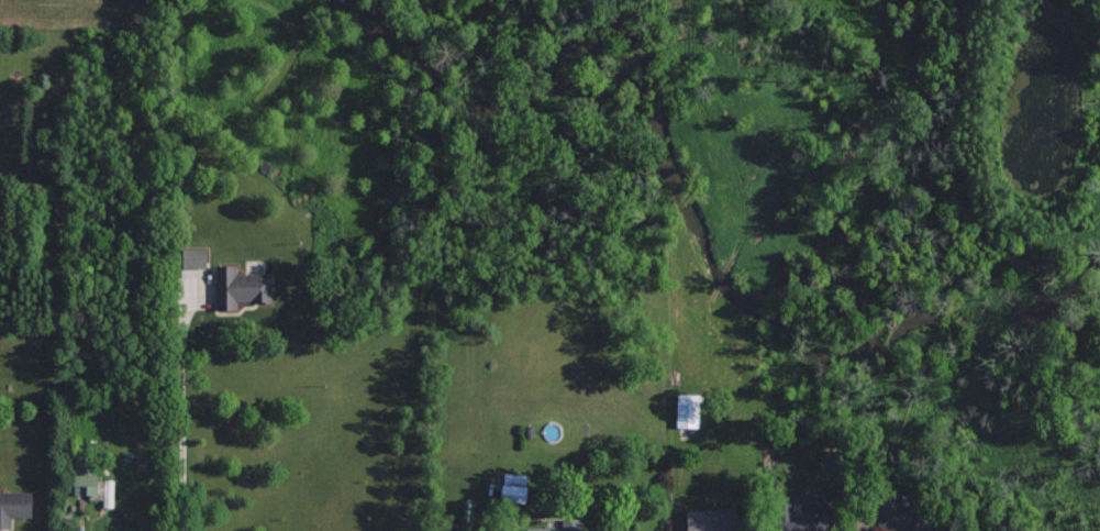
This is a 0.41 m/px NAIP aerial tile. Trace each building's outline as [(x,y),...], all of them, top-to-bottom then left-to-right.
[(203,247),(178,247),(178,268),(204,268),(203,247)] [(696,428),(697,394),(675,394),(674,427),(696,428)] [(93,474),(70,475),(71,495),(94,494),(93,474)] [(112,480),(102,480),(102,507),(113,507),(112,480)] [(493,499),(518,503),(521,487),(496,483),(493,499)] [(30,491),(0,491),(0,528),(9,528),(9,517),(29,517),(30,491)] [(874,496),(873,528),(901,529),(901,496),(874,496)] [(684,530),(727,530),(727,509),(683,510),(684,530)] [(577,521),(556,521),(556,527),(522,527),(522,530),(577,530),(577,521)]
